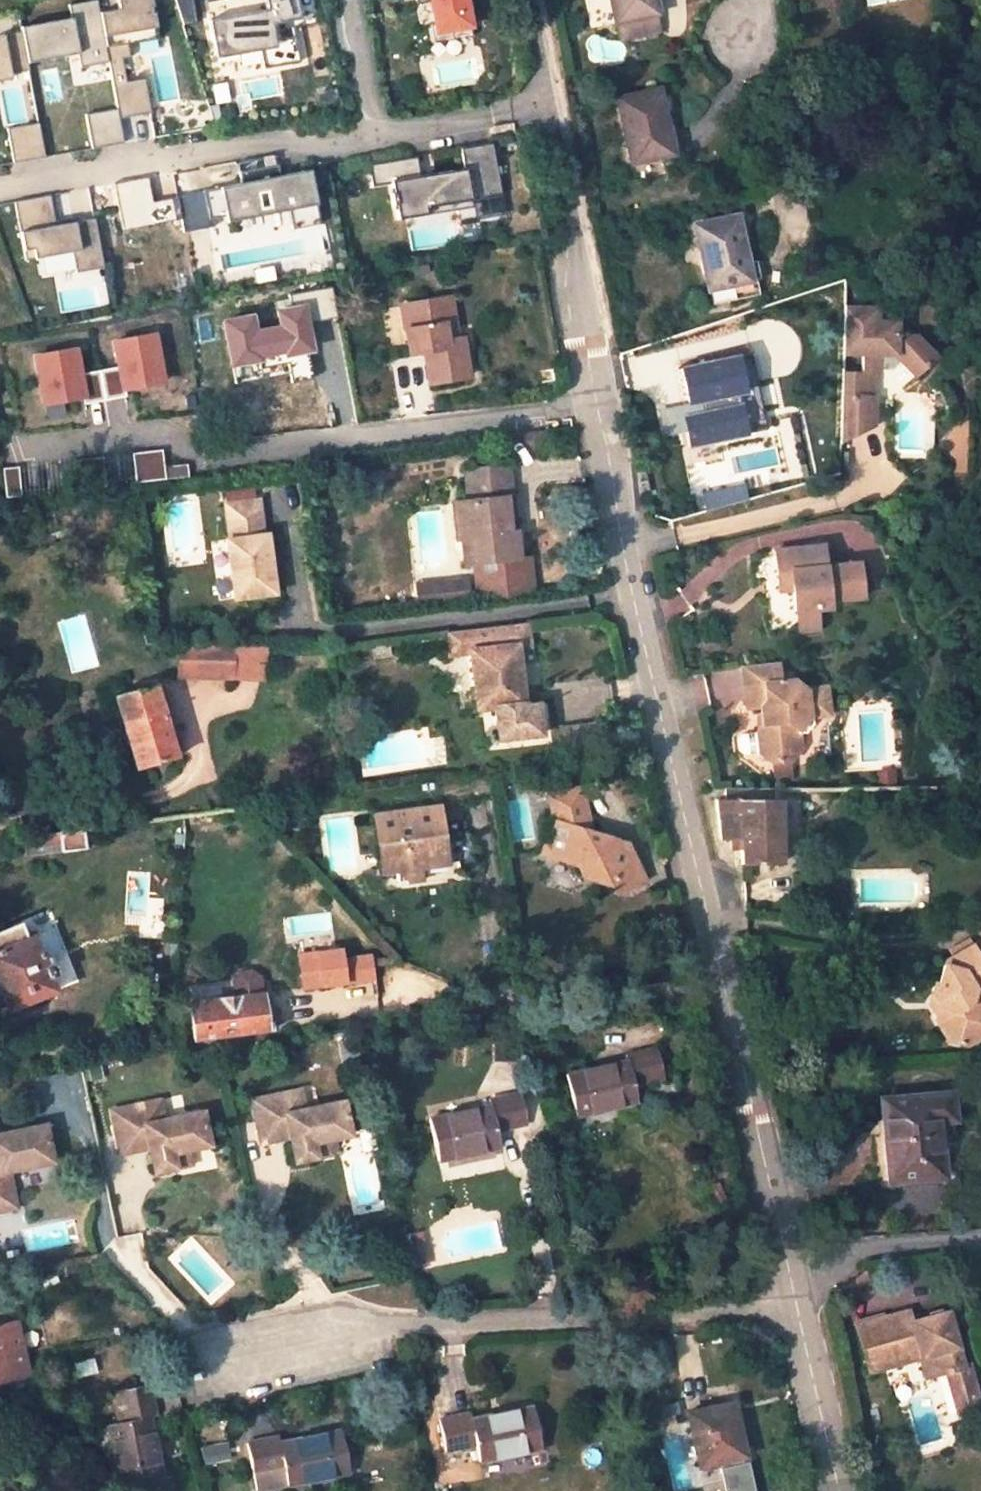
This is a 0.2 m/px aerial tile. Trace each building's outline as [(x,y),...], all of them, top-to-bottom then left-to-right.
[(97,0),(89,0),(68,4),(71,17),(21,26),(22,31),(27,63),(77,53),(80,67),(109,62),(106,48),(104,38),(100,12),(97,0)] [(106,48),(109,62),(117,109),(119,119),(151,113),(144,79),(126,82),(122,59),(130,58),(128,44),(158,39),(154,12),(152,13),(151,7),(153,6),(152,0),(117,0),(119,9),(100,12),(104,38),(115,36),(117,46),(106,48)] [(195,22),(191,0),(174,0),(182,24),(195,22)] [(206,20),(214,57),(258,48),(262,69),(298,62),(293,37),(278,40),(274,41),(270,24),(275,24),(299,19),(295,0),(263,0),(265,9),(206,20)] [(463,0),(414,0),(415,4),(429,2),(433,23),(428,25),(432,44),(470,36),(463,0)] [(654,0),(611,0),(619,37),(660,27),(654,0)] [(27,63),(22,31),(1,34),(0,35),(0,80),(10,79),(9,73),(29,70),(27,63)] [(673,152),(659,88),(617,97),(631,161),(673,152)] [(117,109),(85,115),(91,149),(123,143),(119,119),(117,109)] [(38,123),(6,128),(12,163),(45,158),(38,123)] [(415,156),(367,164),(372,185),(390,182),(392,194),(390,194),(391,203),(394,203),(397,218),(424,214),(422,207),(469,199),(466,185),(497,180),(490,142),(459,148),(462,168),(418,176),(415,156)] [(261,158),(263,167),(273,165),(271,156),(261,158)] [(176,197),(182,232),(213,226),(212,218),(281,204),(282,209),(286,208),(291,230),(319,225),(308,169),(278,175),(276,164),(273,165),(263,167),(238,172),(240,183),(202,191),(202,192),(176,197)] [(49,195),(12,202),(23,260),(40,257),(70,252),(73,270),(74,273),(103,268),(94,218),(74,222),(54,225),(53,221),(49,195)] [(750,279),(737,216),(696,224),(709,287),(750,279)] [(73,217),(53,221),(54,225),(74,222),(73,217)] [(70,252),(40,257),(43,275),(73,270),(70,252)] [(313,377),(303,323),(337,316),(331,285),(297,291),(299,306),(286,309),(289,324),(262,329),(259,314),(224,320),(232,363),(258,358),(260,367),(288,362),(291,381),(313,377)] [(446,340),(439,298),(400,305),(409,352),(423,350),(429,383),(467,376),(460,338),(446,340)] [(933,357),(911,333),(896,332),(897,320),(875,319),(875,305),(842,303),(841,348),(863,348),(862,371),(873,371),(879,366),(878,352),(892,352),(913,376),(933,357)] [(115,340),(119,363),(79,371),(74,347),(36,355),(44,401),(82,395),(84,402),(126,394),(124,387),(162,380),(154,333),(115,340)] [(743,351),(682,365),(690,405),(752,391),(743,351)] [(839,392),(873,393),(873,371),(862,371),(840,370),(839,392)] [(839,392),(838,441),(871,424),(873,393),(839,392)] [(745,403),(685,416),(693,449),(752,436),(745,403)] [(161,448),(132,451),(135,480),(165,477),(163,465),(161,448)] [(186,462),(163,465),(165,477),(188,474),(186,462)] [(5,494),(21,492),(18,464),(3,466),(5,494)] [(502,467),(465,471),(469,500),(456,502),(460,540),(466,539),(469,562),(474,561),(518,557),(515,533),(510,533),(502,467)] [(274,590),(265,532),(260,532),(255,497),(222,502),(227,537),(223,538),(233,596),(274,590)] [(815,606),(828,605),(827,596),(859,593),(855,560),(824,563),(822,543),(773,547),(776,570),(788,569),(790,586),(792,608),(814,606),(815,606)] [(476,575),(531,568),(530,555),(518,557),(474,561),(476,575)] [(478,598),(534,592),(531,568),(476,575),(478,598)] [(776,570),(777,587),(790,586),(788,569),(776,570)] [(468,599),(465,577),(455,579),(458,601),(468,599)] [(455,579),(415,583),(418,605),(458,601),(455,579)] [(817,625),(815,606),(814,606),(792,608),(793,627),(817,625)] [(499,739),(542,734),(538,701),(525,703),(518,647),(530,645),(527,624),(448,633),(451,655),(472,653),(478,708),(496,706),(499,739)] [(201,637),(185,636),(183,666),(199,667),(201,637)] [(235,640),(201,637),(199,667),(233,670),(235,640)] [(761,703),(763,720),(757,728),(759,749),(772,759),(791,758),(800,746),(798,727),(809,712),(826,711),(823,685),(804,686),(791,677),(777,677),(775,659),(741,663),(746,704),(761,703)] [(176,756),(154,685),(116,697),(137,768),(176,756)] [(561,764),(615,757),(613,741),(612,736),(599,738),(597,724),(557,730),(561,764)] [(582,787),(551,794),(555,816),(543,852),(579,864),(585,876),(599,880),(611,873),(617,884),(633,888),(649,880),(630,844),(626,841),(622,841),(621,840),(618,840),(612,843),(609,846),(600,843),(603,835),(583,828),(588,813),(582,787)] [(779,864),(777,800),(715,800),(719,840),(729,840),(730,850),(741,850),(742,865),(779,864)] [(445,862),(437,807),(372,816),(380,870),(395,868),(409,880),(418,878),(417,866),(445,862)] [(26,858),(87,850),(84,828),(23,836),(26,858)] [(26,938),(19,923),(0,931),(0,1010),(6,1008),(7,1010),(55,992),(49,976),(53,975),(47,958),(62,952),(53,927),(26,938)] [(977,986),(980,984),(980,939),(947,958),(941,984),(940,983),(937,983),(934,984),(933,986),(933,988),(934,989),(935,990),(942,1003),(937,1019),(949,1039),(970,1045),(980,1039),(980,1015),(974,1001),(977,986)] [(293,975),(296,989),(374,978),(372,967),(371,958),(336,962),(334,951),(306,954),(307,965),(302,966),(303,973),(293,975)] [(237,999),(190,1005),(194,1040),(273,1029),(272,1024),(277,1023),(275,1007),(264,1009),(262,995),(260,978),(252,972),(242,973),(235,982),(237,999)] [(626,1059),(566,1073),(575,1115),(636,1100),(633,1084),(662,1077),(655,1047),(625,1054),(626,1059)] [(303,1090),(254,1101),(263,1145),(293,1138),(297,1163),(320,1158),(317,1144),(332,1140),(354,1135),(347,1101),(307,1109),(303,1090)] [(520,1092),(490,1099),(491,1105),(429,1119),(438,1159),(500,1145),(497,1130),(527,1123),(520,1092)] [(952,1118),(949,1094),(882,1100),(889,1180),(941,1174),(937,1120),(952,1118)] [(161,1100),(112,1111),(122,1155),(151,1149),(156,1173),(179,1168),(175,1154),(212,1146),(205,1112),(165,1120),(161,1100)] [(0,1135),(0,1212),(14,1209),(8,1179),(2,1181),(0,1173),(52,1163),(45,1126),(0,1135)] [(332,1140),(317,1144),(320,1158),(335,1154),(332,1140)] [(190,1151),(175,1154),(179,1168),(193,1165),(190,1151)] [(902,1323),(890,1326),(886,1309),(844,1319),(855,1363),(909,1350),(913,1370),(937,1365),(951,1362),(938,1310),(901,1318),(902,1323)] [(0,1326),(0,1378),(24,1372),(15,1323),(0,1326)] [(946,1406),(966,1401),(955,1361),(951,1362),(937,1365),(946,1406)] [(149,1417),(156,1415),(149,1385),(116,1392),(123,1421),(107,1425),(120,1488),(141,1484),(143,1490),(171,1490),(168,1476),(162,1477),(149,1417)] [(737,1422),(732,1402),(687,1412),(699,1465),(718,1461),(741,1456),(734,1423),(737,1422)] [(531,1407),(470,1420),(469,1414),(438,1420),(445,1451),(475,1445),(479,1462),(540,1449),(531,1407)] [(286,1485),(349,1473),(340,1429),(279,1442),(278,1436),(246,1443),(255,1488),(272,1485),(269,1472),(283,1469),(286,1485)] [(718,1461),(724,1490),(754,1490),(746,1458),(742,1459),(741,1456),(718,1461)]
